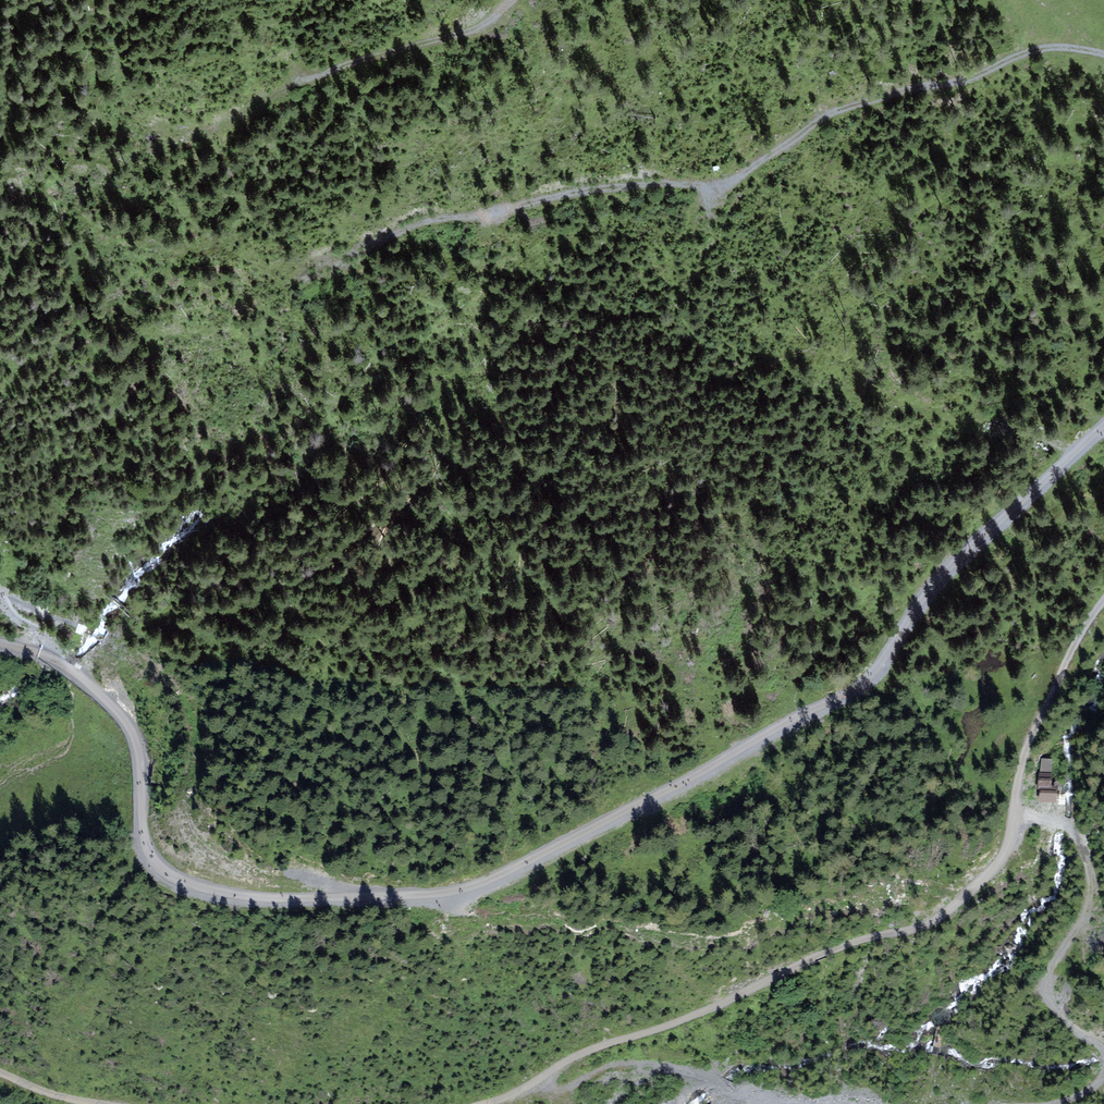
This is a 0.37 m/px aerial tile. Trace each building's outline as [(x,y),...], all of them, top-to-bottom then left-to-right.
[(1053,761),(1041,760),(1038,791),(1050,792),(1053,761)]
